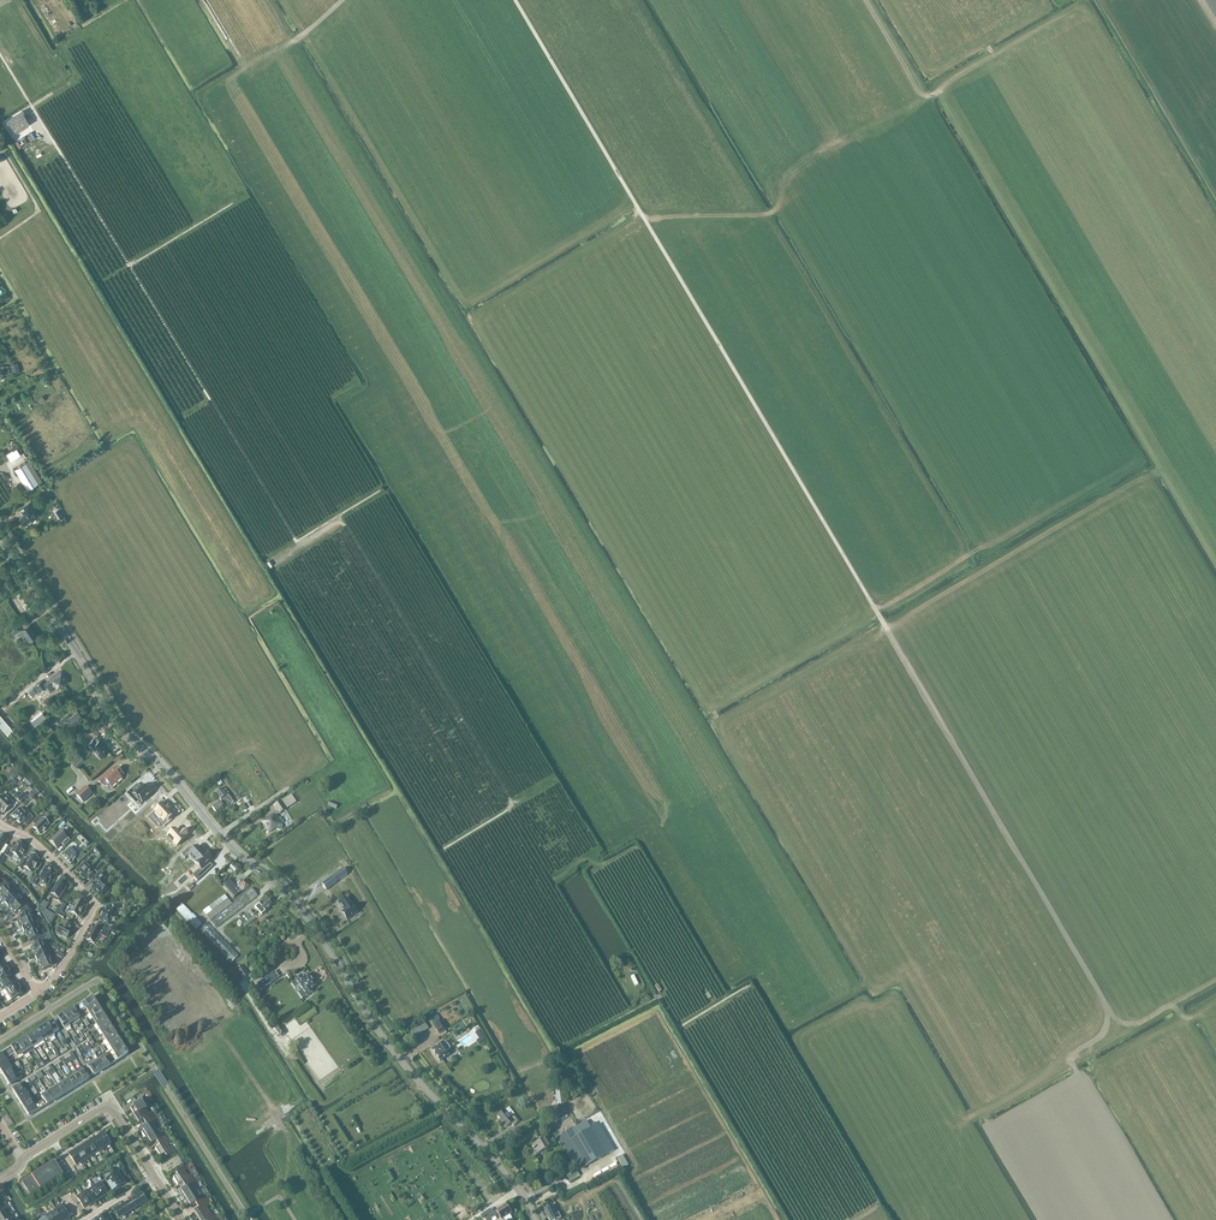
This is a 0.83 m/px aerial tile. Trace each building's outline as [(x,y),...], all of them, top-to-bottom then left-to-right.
[(10,366),(13,374),(21,372),(18,363),(10,366)] [(4,471),(7,477),(11,474),(4,463),(0,465),(0,473),(4,471)] [(15,470),(19,476),(27,490),(38,483),(26,463),(15,470)] [(20,509),(22,513),(23,512),(24,514),(20,517),(25,525),(36,519),(31,511),(33,510),(29,504),(20,509)] [(22,639),(26,636),(29,641),(37,636),(29,625),(20,631),(18,627),(11,632),(14,636),(18,633),(22,639)] [(0,636),(0,644),(9,636),(5,631),(0,636)] [(51,681),(46,684),(48,686),(52,692),(56,689),(59,687),(60,688),(68,682),(61,671),(50,679),(51,681)] [(34,688),(29,692),(33,697),(38,693),(39,694),(46,688),(44,685),(41,682),(34,688)] [(60,721),(58,722),(63,728),(65,726),(72,720),(75,724),(83,717),(78,710),(71,716),(68,713),(63,717),(64,718),(60,721)] [(35,727),(46,717),(43,713),(32,723),(35,727)] [(6,734),(12,729),(2,718),(0,715),(0,727),(6,734)] [(54,731),(49,725),(41,732),(46,738),(54,731)] [(94,748),(101,757),(109,750),(104,743),(101,739),(96,743),(93,740),(87,745),(92,750),(94,748)] [(72,761),(77,767),(85,760),(80,754),(72,761)] [(113,772),(111,770),(99,781),(102,785),(102,784),(103,785),(107,785),(109,784),(113,788),(122,779),(120,777),(123,774),(118,768),(113,772)] [(143,785),(130,796),(130,797),(131,796),(135,800),(138,798),(139,799),(140,798),(143,802),(153,793),(146,786),(145,787),(143,785)] [(77,795),(83,802),(92,794),(85,787),(77,795)] [(220,802),(219,801),(212,807),(217,813),(231,802),(232,804),(235,801),(229,793),(226,795),(221,788),(215,793),(221,801),(220,802)] [(24,793),(18,799),(21,802),(24,798),(27,796),(24,793)] [(0,798),(0,810),(4,813),(11,806),(14,803),(11,800),(8,797),(5,794),(2,796),(0,798)] [(277,811),(262,822),(269,833),(277,828),(278,829),(279,830),(280,830),(282,829),(282,828),(283,826),(281,824),(284,822),(280,817),(278,818),(276,815),(278,813),(279,814),(286,809),(296,802),(291,794),(289,796),(274,806),(277,811)] [(328,806),(336,809),(338,804),(330,801),(328,806)] [(154,812),(149,818),(154,824),(157,822),(161,826),(167,821),(166,819),(170,816),(167,813),(168,812),(165,808),(164,809),(161,806),(154,812)] [(30,814),(28,817),(19,808),(12,815),(15,819),(16,819),(17,820),(17,821),(21,824),(23,822),(26,825),(33,818),(30,814)] [(43,818),(39,815),(33,821),(36,825),(33,828),(39,834),(42,831),(43,832),(47,828),(46,827),(49,824),(43,818)] [(60,831),(50,841),(57,848),(61,844),(64,846),(71,840),(67,837),(66,838),(60,831)] [(169,838),(167,839),(172,844),(173,843),(177,848),(185,841),(184,841),(188,837),(184,833),(180,836),(176,831),(168,838),(169,838)] [(13,849),(9,847),(5,855),(11,859),(14,854),(19,858),(26,847),(18,842),(13,849)] [(190,847),(182,854),(185,858),(189,855),(195,863),(206,853),(205,854),(199,846),(193,851),(190,847)] [(62,855),(71,864),(76,859),(79,861),(85,855),(82,852),(79,855),(77,854),(78,853),(73,848),(71,850),(69,848),(62,855)] [(200,868),(192,875),(197,881),(213,866),(210,863),(211,863),(213,861),(206,853),(195,863),(200,868)] [(37,862),(39,859),(32,855),(28,861),(24,859),(18,868),(22,871),(24,868),(31,872),(33,868),(34,869),(35,867),(36,867),(37,866),(37,864),(38,863),(37,862)] [(76,871),(84,879),(87,877),(90,880),(95,874),(92,872),(93,871),(91,869),(92,868),(87,864),(86,865),(84,863),(76,871)] [(227,865),(221,871),(224,875),(230,869),(227,865)] [(46,885),(47,886),(54,875),(46,866),(39,877),(36,876),(32,883),(37,887),(39,884),(40,884),(40,885),(41,885),(42,885),(44,885),(46,885)] [(348,874),(343,868),(320,885),(324,891),(348,874)] [(101,872),(95,878),(98,881),(93,886),(92,886),(93,887),(97,891),(98,892),(99,893),(102,896),(102,897),(103,897),(111,889),(102,881),(106,878),(101,872)] [(244,880),(236,887),(241,892),(244,889),(244,890),(245,890),(249,886),(244,880)] [(11,885),(7,881),(2,887),(4,890),(0,894),(0,898),(2,900),(11,892),(14,890),(10,886),(11,885)] [(222,885),(226,891),(227,890),(233,898),(238,894),(227,881),(222,885)] [(58,882),(51,894),(59,899),(57,901),(61,903),(66,894),(63,892),(66,887),(58,882)] [(210,920),(216,928),(257,896),(251,888),(232,903),(210,920)] [(5,903),(6,905),(15,897),(11,892),(2,900),(5,903)] [(203,911),(210,920),(232,903),(225,894),(203,911)] [(10,909),(19,901),(21,900),(17,896),(15,897),(6,905),(8,907),(10,909)] [(346,898),(338,903),(344,911),(342,912),(347,920),(357,913),(352,905),(351,905),(346,898)] [(267,899),(260,906),(258,903),(254,907),(262,916),(269,910),(268,908),(272,905),(267,899)] [(66,910),(65,912),(72,919),(74,915),(78,917),(80,913),(81,913),(82,910),(84,905),(76,901),(73,900),(70,905),(73,907),(70,912),(66,910)] [(19,901),(10,909),(15,914),(21,909),(24,912),(31,907),(27,903),(24,906),(19,901)] [(102,916),(100,921),(109,925),(111,921),(112,922),(115,917),(114,917),(118,909),(123,909),(123,904),(113,904),(113,909),(113,911),(107,908),(105,912),(103,911),(101,916),(102,916)] [(178,912),(194,929),(200,924),(184,906),(178,912)] [(20,925),(31,920),(33,919),(30,913),(33,912),(31,907),(24,912),(25,915),(18,919),(20,925)] [(60,909),(57,915),(64,918),(66,915),(62,911),(60,909)] [(45,910),(43,913),(44,914),(45,917),(46,919),(49,926),(55,916),(45,910)] [(239,920),(243,924),(253,915),(249,911),(239,920)] [(22,928),(23,930),(34,925),(36,924),(33,919),(31,920),(20,925),(22,928)] [(61,926),(60,925),(56,933),(57,933),(57,935),(61,937),(62,936),(67,939),(67,937),(69,937),(71,933),(70,932),(71,931),(70,930),(72,926),(63,921),(61,926)] [(199,930),(231,963),(238,956),(206,923),(199,930)] [(24,933),(25,936),(36,931),(34,925),(23,930),(24,933)] [(89,935),(86,940),(94,944),(99,934),(106,938),(110,931),(102,927),(100,931),(93,927),(90,932),(90,933),(89,934),(89,935)] [(37,941),(45,938),(43,934),(39,936),(36,931),(25,936),(28,942),(36,938),(37,941)] [(31,948),(34,954),(45,949),(42,943),(47,941),(45,938),(37,941),(39,945),(31,948)] [(24,956),(30,954),(26,941),(20,943),(24,956)] [(35,957),(36,959),(47,954),(45,949),(34,954),(35,957)] [(37,962),(39,965),(50,960),(47,954),(36,959),(37,962)] [(39,965),(42,971),(54,965),(51,959),(50,960),(39,965)] [(10,969),(9,970),(7,968),(5,964),(3,966),(0,962),(0,963),(0,975),(10,969)] [(235,973),(247,965),(245,962),(232,970),(235,973)] [(1,987),(8,982),(12,980),(10,977),(12,975),(10,972),(9,970),(10,969),(0,975),(0,986),(1,987)] [(275,970),(257,983),(262,990),(279,977),(275,970)] [(310,990),(315,987),(308,974),(302,977),(301,975),(295,978),(295,979),(291,981),(295,988),(296,987),(298,991),(297,992),(301,998),(304,996),(305,998),(312,994),(311,993),(311,992),(310,990)] [(634,986),(639,984),(635,974),(630,976),(634,986)] [(8,982),(1,987),(3,990),(5,989),(8,994),(21,987),(21,986),(19,987),(18,985),(16,982),(13,983),(12,980),(8,982)] [(256,1012),(258,1010),(246,991),(250,989),(246,983),(240,987),(256,1012)] [(21,987),(8,994),(12,1000),(23,993),(21,989),(20,987),(21,987)] [(95,1003),(92,997),(74,1009),(76,1012),(79,1010),(80,1012),(86,1009),(86,1008),(95,1003)] [(86,1008),(86,1009),(90,1014),(99,1008),(95,1003),(86,1008)] [(90,1014),(93,1019),(102,1013),(99,1008),(90,1014)] [(80,1018),(77,1014),(76,1012),(74,1009),(69,1012),(74,1021),(80,1018)] [(69,1024),(74,1021),(69,1012),(63,1015),(69,1024)] [(93,1019),(96,1024),(105,1018),(102,1013),(93,1019)] [(69,1024),(63,1015),(58,1019),(65,1030),(71,1026),(69,1024)] [(96,1024),(99,1029),(108,1023),(105,1018),(96,1024)] [(433,1024),(439,1034),(445,1030),(439,1021),(436,1023),(433,1024)] [(54,1034),(59,1031),(53,1022),(48,1025),(54,1034)] [(411,1031),(415,1037),(429,1029),(424,1022),(411,1031)] [(99,1029),(103,1034),(112,1029),(108,1023),(99,1029)] [(279,1024),(275,1028),(281,1036),(286,1033),(279,1024)] [(55,1036),(54,1034),(48,1025),(43,1028),(48,1037),(48,1038),(49,1040),(55,1036)] [(43,1041),(48,1038),(48,1037),(43,1028),(37,1032),(43,1041)] [(103,1034),(106,1040),(115,1034),(112,1029),(103,1034)] [(37,1032),(32,1035),(38,1044),(43,1041),(37,1032)] [(106,1040),(109,1045),(118,1039),(115,1034),(106,1040)] [(33,1047),(38,1044),(32,1035),(27,1038),(33,1047)] [(29,1053),(34,1050),(33,1047),(27,1038),(22,1041),(29,1053)] [(285,1054),(293,1049),(285,1038),(283,1039),(277,1043),(285,1054)] [(109,1045),(112,1050),(121,1044),(118,1039),(109,1045)] [(17,1044),(22,1054),(24,1056),(29,1053),(22,1041),(17,1044)] [(432,1049),(440,1061),(449,1055),(447,1051),(450,1049),(450,1048),(448,1044),(446,1044),(444,1045),(442,1043),(432,1049)] [(22,1054),(17,1044),(11,1048),(13,1051),(15,1053),(17,1057),(22,1054)] [(112,1050),(115,1055),(116,1055),(125,1049),(121,1044),(112,1050)] [(6,1059),(12,1055),(10,1053),(13,1051),(11,1048),(0,1055),(0,1062),(6,1059)] [(108,1063),(110,1066),(128,1055),(125,1049),(116,1055),(115,1055),(109,1059),(111,1061),(108,1063)] [(104,1057),(99,1060),(105,1070),(110,1066),(108,1063),(106,1061),(104,1057)] [(92,1062),(93,1064),(94,1064),(99,1073),(105,1070),(99,1060),(98,1058),(92,1062)] [(0,1062),(0,1070),(9,1064),(6,1059),(0,1062)] [(3,1075),(12,1069),(9,1064),(0,1070),(3,1075)] [(93,1064),(88,1067),(94,1076),(99,1073),(94,1064),(93,1064)] [(89,1079),(81,1067),(76,1070),(84,1083),(89,1079)] [(15,1074),(12,1069),(3,1075),(6,1080),(15,1074)] [(84,1083),(76,1070),(71,1074),(79,1086),(84,1083)] [(15,1074),(6,1080),(10,1086),(19,1080),(15,1074)] [(71,1074),(66,1077),(68,1080),(73,1089),(79,1086),(71,1074)] [(62,1083),(68,1092),(73,1089),(68,1080),(62,1083)] [(57,1086),(63,1096),(68,1092),(62,1083),(57,1086)] [(13,1090),(16,1096),(25,1090),(22,1085),(13,1090)] [(52,1090),(58,1099),(63,1096),(57,1086),(52,1090)] [(564,1088),(556,1089),(558,1106),(567,1105),(564,1088)] [(25,1090),(16,1096),(19,1101),(28,1095),(25,1090)] [(58,1099),(52,1090),(47,1093),(53,1102),(58,1099)] [(53,1102),(47,1093),(41,1096),(44,1100),(45,1102),(47,1105),(53,1102)] [(22,1106),(32,1100),(28,1095),(19,1101),(22,1106)] [(133,1117),(145,1109),(143,1105),(145,1103),(141,1097),(133,1103),(135,1106),(130,1109),(131,1111),(133,1116),(133,1117)] [(32,1100),(22,1106),(26,1111),(35,1106),(35,1105),(32,1100)] [(41,1102),(35,1105),(35,1106),(26,1111),(29,1117),(47,1105),(45,1102),(42,1104),(41,1102)] [(144,1120),(146,1123),(147,1122),(156,1116),(154,1112),(147,1114),(145,1110),(145,1109),(133,1117),(134,1117),(137,1122),(138,1121),(139,1123),(144,1120)] [(503,1121),(502,1122),(506,1127),(512,1123),(514,1126),(519,1121),(513,1114),(511,1117),(505,1110),(498,1115),(503,1121)] [(156,1116),(147,1122),(146,1123),(148,1126),(143,1129),(144,1131),(143,1131),(146,1137),(158,1130),(157,1129),(155,1126),(159,1121),(156,1116)] [(587,1121),(558,1137),(575,1167),(583,1162),(586,1167),(615,1150),(599,1124),(597,1125),(596,1122),(590,1126),(587,1121)] [(156,1140),(158,1143),(169,1136),(166,1132),(160,1134),(158,1130),(146,1137),(150,1142),(150,1141),(151,1143),(156,1140)] [(97,1138),(106,1151),(108,1150),(106,1147),(110,1144),(103,1134),(97,1138)] [(158,1143),(160,1146),(155,1149),(160,1157),(165,1154),(167,1157),(178,1150),(176,1148),(170,1150),(168,1146),(172,1141),(169,1136),(158,1143)] [(546,1137),(531,1146),(537,1155),(551,1146),(546,1137)] [(106,1151),(97,1138),(92,1141),(98,1151),(102,1149),(104,1152),(106,1151)] [(98,1151),(92,1141),(86,1145),(95,1158),(97,1157),(95,1154),(98,1151)] [(95,1158),(86,1145),(81,1148),(87,1158),(91,1156),(93,1159),(95,1158)] [(87,1158),(81,1148),(75,1152),(84,1165),(86,1164),(84,1161),(87,1158)] [(84,1165),(75,1152),(70,1155),(76,1165),(80,1163),(82,1166),(84,1165)] [(617,1159),(623,1167),(629,1163),(623,1154),(617,1159)] [(30,1195),(63,1175),(54,1161),(22,1181),(30,1195)] [(185,1185),(186,1184),(195,1178),(193,1175),(193,1174),(186,1176),(184,1172),(188,1167),(187,1165),(176,1172),(178,1175),(173,1178),(178,1185),(183,1182),(185,1185)] [(117,1172),(117,1174),(112,1177),(112,1176),(112,1177),(118,1187),(124,1184),(121,1179),(127,1175),(123,1168),(117,1172)] [(118,1187),(112,1177),(107,1180),(106,1179),(102,1181),(106,1187),(110,1185),(113,1191),(113,1190),(118,1187)] [(195,1178),(186,1184),(185,1185),(186,1188),(182,1191),(183,1193),(182,1193),(185,1199),(196,1192),(194,1188),(198,1183),(195,1178)] [(94,1184),(93,1185),(101,1198),(107,1195),(100,1184),(96,1187),(94,1184)] [(89,1191),(95,1202),(101,1198),(93,1185),(91,1186),(93,1189),(89,1191)] [(95,1202),(89,1191),(85,1194),(83,1191),(82,1192),(90,1205),(95,1202)] [(82,1192),(80,1193),(82,1196),(78,1198),(84,1209),(90,1205),(82,1192)] [(185,1199),(189,1204),(190,1205),(195,1202),(197,1205),(208,1199),(205,1194),(199,1196),(196,1192),(185,1199)] [(141,1195),(128,1204),(132,1210),(145,1202),(141,1195)] [(198,1219),(209,1212),(206,1208),(211,1203),(208,1199),(197,1205),(199,1209),(194,1212),(195,1213),(195,1214),(197,1219),(198,1219)] [(119,1218),(132,1210),(128,1204),(115,1212),(119,1218)] [(491,1209),(482,1214),(486,1219),(489,1219),(499,1214),(502,1219),(512,1213),(506,1204),(493,1212),(491,1209)] [(62,1208),(60,1205),(55,1208),(62,1219),(66,1219),(69,1218),(62,1208)] [(549,1216),(550,1219),(552,1219),(559,1217),(553,1205),(545,1209),(548,1214),(549,1216)] [(55,1208),(53,1209),(55,1213),(51,1215),(54,1219),(62,1219),(55,1208)] [(198,1219),(219,1219),(221,1219),(218,1214),(212,1216),(209,1212),(198,1219)]
